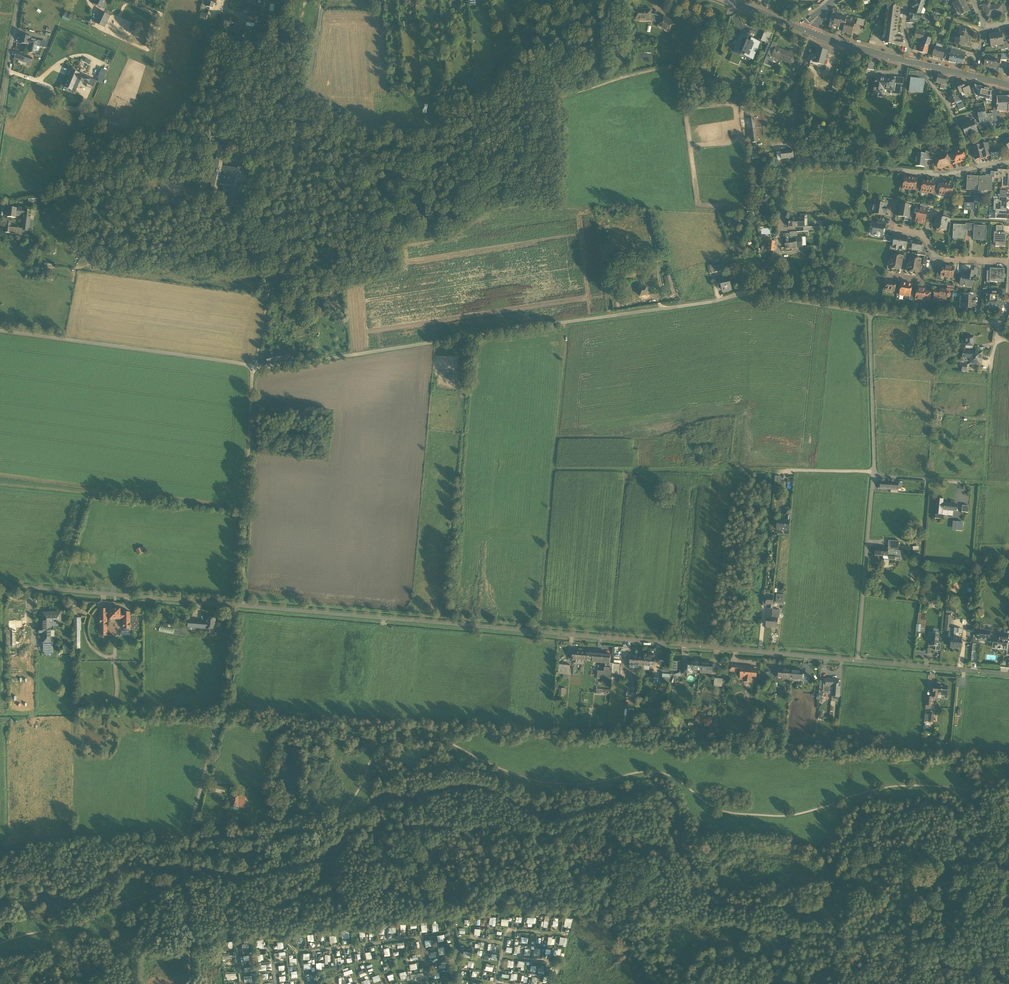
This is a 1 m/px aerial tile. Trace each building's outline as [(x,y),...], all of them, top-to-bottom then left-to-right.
[(961,15),(969,12),(966,4),(967,4),(965,0),(960,0),(957,1),(952,4),(955,10),(958,8),(961,15)] [(916,6),(914,12),(920,14),(922,8),(924,4),(917,2),(914,1),(913,5),(916,6)] [(983,5),(987,16),(1003,14),(1002,8),(1002,5),(990,7),(989,3),(983,5)] [(899,46),(901,46),(902,43),(901,43),(901,41),(900,41),(900,39),(899,39),(899,36),(897,36),(898,30),(897,30),(898,21),(899,21),(900,12),(899,12),(899,9),(898,9),(898,6),(894,6),(893,8),(887,7),(887,11),(888,11),(887,19),(886,19),(884,29),(886,29),(886,33),(885,33),(884,37),(883,37),(883,42),(889,43),(892,44),(895,45),(899,46)] [(635,21),(641,21),(641,18),(651,19),(651,15),(651,10),(636,9),(635,21)] [(921,15),(920,14),(914,12),(911,11),(910,14),(910,15),(910,18),(910,19),(914,20),(919,21),(921,15)] [(104,21),(105,21),(108,16),(100,12),(98,18),(104,21)] [(840,27),(844,28),(846,20),(846,18),(836,15),(832,15),(832,14),(828,27),(833,28),(833,26),(834,26),(840,27)] [(246,22),(254,24),(255,17),(247,15),(246,22)] [(110,17),(108,16),(105,21),(104,21),(102,24),(104,25),(103,25),(96,21),(95,23),(104,28),(110,17)] [(664,30),(670,33),(675,24),(664,17),(663,18),(659,24),(665,28),(664,30)] [(856,25),(863,27),(865,20),(858,18),(856,25)] [(224,27),(233,29),(234,20),(225,19),(224,27)] [(853,22),(846,20),(844,28),(843,32),(852,35),(855,24),(853,24),(853,22)] [(959,33),(958,39),(957,42),(963,44),(967,45),(969,35),(970,35),(971,31),(962,29),(961,29),(960,29),(961,29),(960,33),(959,33)] [(773,33),(767,30),(762,41),(768,44),(773,33)] [(914,37),(923,39),(923,37),(924,37),(925,33),(916,31),(914,37)] [(990,35),(991,46),(996,46),(996,45),(1003,44),(1003,43),(1002,35),(994,36),(994,34),(990,35)] [(29,45),(30,46),(32,40),(32,38),(23,36),(21,44),(29,45)] [(747,39),(741,37),(739,43),(741,43),(739,47),(737,47),(735,52),(741,55),(742,52),(747,55),(746,57),(752,59),(754,54),(752,53),(754,49),(756,50),(758,44),(752,42),(751,44),(750,44),(751,42),(747,41),(747,42),(746,42),(747,39)] [(923,39),(921,44),(929,47),(931,39),(924,37),(923,37),(923,39)] [(962,46),(963,44),(957,42),(958,39),(954,38),(952,44),(962,46)] [(28,52),(35,54),(37,46),(40,46),(41,42),(32,40),(30,46),(29,45),(28,52)] [(927,54),(929,47),(921,44),(919,52),(927,54)] [(764,65),(771,68),(773,63),(775,59),(781,61),(780,64),(779,64),(779,65),(780,66),(782,61),(791,65),(795,54),(790,52),(789,55),(783,52),(784,51),(783,51),(783,52),(776,49),(777,47),(772,45),(767,56),(764,65)] [(933,56),(942,59),(945,50),(936,47),(933,56)] [(810,65),(822,69),(827,52),(818,49),(816,56),(813,55),(810,65)] [(958,64),(962,65),(963,61),(964,62),(965,56),(964,56),(965,53),(956,51),(951,50),(950,55),(948,62),(957,64),(958,64)] [(29,66),(31,63),(22,59),(23,55),(15,52),(14,60),(29,66)] [(698,55),(700,61),(708,58),(705,52),(698,55)] [(741,55),(735,52),(731,62),(741,65),(744,56),(741,55)] [(995,69),(996,63),(997,60),(986,58),(984,66),(989,67),(995,69)] [(99,79),(103,81),(107,72),(102,69),(98,78),(99,79)] [(64,87),(73,91),(77,80),(80,81),(82,82),(84,82),(86,77),(71,70),(68,77),(64,87)] [(941,84),(945,85),(947,77),(938,75),(937,83),(941,84)] [(87,84),(93,87),(96,81),(86,77),(84,82),(87,84)] [(902,85),(903,85),(904,79),(894,77),(894,80),(894,81),(894,84),(902,85)] [(873,95),(879,96),(880,89),(884,89),(891,90),(893,90),(894,84),(894,81),(894,80),(885,79),(884,80),(881,80),(880,79),(875,78),(873,95)] [(909,92),(915,93),(915,90),(923,91),(924,81),(911,79),(909,92)] [(964,92),(965,95),(970,92),(967,84),(965,84),(963,85),(962,83),(961,82),(957,84),(956,84),(959,90),(961,93),(964,92)] [(890,95),(900,96),(902,85),(894,84),(893,90),(891,90),(890,95)] [(985,89),(974,86),(975,88),(978,96),(979,98),(985,99),(986,101),(991,102),(992,102),(991,96),(990,96),(992,91),(985,89)] [(956,103),(958,102),(956,98),(955,95),(949,98),(952,105),(956,103)] [(998,111),(1008,111),(1008,101),(1008,99),(998,99),(998,111)] [(981,120),(985,119),(986,118),(985,115),(984,108),(976,110),(979,120),(981,120)] [(983,123),(983,125),(992,122),(991,118),(992,118),(992,114),(985,115),(986,118),(985,119),(986,122),(983,123)] [(746,120),(747,129),(754,128),(753,119),(746,119),(746,120)] [(965,133),(967,137),(977,133),(975,129),(976,129),(975,128),(973,123),(973,122),(971,123),(970,121),(963,124),(964,126),(962,127),(965,133)] [(116,134),(118,127),(120,128),(122,123),(119,122),(118,126),(111,124),(107,138),(116,140),(117,134),(116,134)] [(755,136),(754,128),(747,129),(748,137),(749,140),(756,139),(755,136)] [(226,145),(228,146),(230,136),(223,135),(221,144),(226,145)] [(976,160),(980,159),(980,158),(986,157),(986,158),(986,157),(990,156),(987,144),(982,145),(981,145),(978,145),(979,146),(973,147),(976,160)] [(234,211),(240,212),(244,190),(252,191),(253,180),(246,179),(248,171),(238,169),(238,170),(227,168),(222,167),(226,148),(225,148),(221,147),(219,147),(216,162),(213,161),(209,182),(212,183),(211,189),(217,190),(219,184),(230,187),(226,207),(234,209),(234,211)] [(750,148),(752,158),(758,157),(756,147),(750,148)] [(991,156),(991,159),(999,158),(998,149),(992,149),(991,149),(991,150),(990,150),(991,156)] [(781,152),(782,159),(794,158),(793,151),(781,152)] [(956,162),(956,163),(961,161),(962,162),(966,161),(963,151),(959,152),(958,151),(953,153),(953,154),(956,162)] [(916,153),(915,166),(924,167),(925,159),(925,154),(916,153)] [(937,164),(939,169),(949,166),(949,164),(946,155),(946,154),(940,156),(940,155),(935,156),(935,158),(937,164)] [(998,179),(1002,179),(1002,183),(1001,187),(1008,188),(1008,179),(1008,170),(997,170),(997,173),(997,179),(998,179)] [(978,191),(990,192),(991,183),(994,183),(994,179),(994,172),(991,172),(990,175),(990,178),(985,177),(979,177),(979,186),(978,191)] [(966,190),(974,191),(975,186),(979,186),(979,177),(967,176),(966,190)] [(950,185),(947,184),(945,196),(951,197),(953,188),(953,185),(953,186),(950,185)] [(964,209),(973,210),(974,202),(974,199),(972,199),(965,198),(964,209)] [(997,219),(1007,219),(1007,210),(1005,209),(1005,204),(1006,204),(1006,203),(1001,203),(1001,200),(999,200),(994,200),(993,210),(996,210),(995,212),(995,214),(995,219),(997,219)] [(873,214),(884,216),(885,212),(886,212),(887,208),(886,208),(886,205),(882,204),(875,203),(874,206),(873,211),(873,214)] [(905,218),(909,218),(910,213),(911,206),(900,204),(898,216),(905,218)] [(915,214),(917,214),(921,215),(923,214),(925,215),(926,213),(927,209),(917,207),(915,214)] [(7,217),(15,218),(16,214),(16,209),(8,208),(7,217)] [(948,219),(950,219),(952,212),(944,211),(943,218),(948,219)] [(45,214),(46,224),(53,223),(52,219),(55,219),(54,213),(45,214)] [(904,221),(911,222),(912,213),(910,213),(909,218),(905,218),(904,221)] [(917,214),(916,221),(919,222),(919,223),(924,224),(925,219),(926,215),(925,215),(923,214),(921,215),(917,214)] [(943,218),(941,217),(940,219),(936,218),(935,224),(934,225),(936,228),(939,226),(941,227),(940,230),(946,231),(948,219),(943,218)] [(789,227),(802,227),(802,226),(804,226),(804,218),(789,218),(789,227)] [(29,231),(30,219),(23,219),(22,229),(22,230),(29,231)] [(872,235),(883,237),(884,230),(885,230),(886,224),(884,224),(876,223),(871,222),(870,229),(873,229),(872,235)] [(958,239),(965,239),(965,230),(966,226),(965,226),(954,225),(953,238),(958,238),(958,239)] [(974,240),(980,240),(980,239),(985,239),(986,227),(975,226),(974,226),(974,231),(974,240)] [(996,246),(1005,247),(1006,239),(1005,239),(1005,233),(1003,233),(997,233),(994,232),(994,238),(996,238),(996,246)] [(893,248),(899,249),(901,236),(899,236),(899,237),(895,236),(894,242),(893,248)] [(904,236),(901,236),(899,249),(905,250),(906,244),(907,239),(907,238),(904,237),(904,236)] [(790,239),(792,249),(797,248),(802,247),(802,246),(802,237),(796,237),(793,238),(790,239)] [(920,252),(923,253),(924,248),(923,248),(923,247),(921,246),(921,243),(919,243),(920,241),(915,240),(914,240),(913,241),(913,245),(912,249),(916,250),(916,251),(918,251),(920,252)] [(873,250),(875,251),(882,252),(883,244),(867,241),(866,249),(873,250)] [(765,250),(774,251),(775,243),(766,242),(766,245),(765,250)] [(892,269),(894,270),(895,269),(899,269),(899,267),(901,267),(903,256),(892,255),(890,266),(892,266),(891,268),(892,269)] [(910,272),(913,273),(913,272),(917,272),(917,270),(919,270),(921,259),(910,258),(908,268),(910,269),(910,271),(910,272)] [(45,262),(43,270),(51,272),(52,264),(45,262)] [(996,282),(1004,282),(1004,270),(990,269),(990,271),(990,279),(990,280),(996,281),(996,282)] [(960,285),(972,287),(973,278),(974,272),(968,271),(968,276),(961,275),(960,285)] [(723,290),(723,292),(731,290),(727,272),(723,273),(724,277),(720,278),(721,284),(723,290)] [(664,277),(669,296),(676,295),(670,275),(664,277)] [(886,290),(894,292),(896,283),(887,282),(886,287),(886,290)] [(639,289),(641,297),(649,295),(647,287),(639,289)] [(924,299),(930,300),(931,293),(925,292),(923,292),(924,290),(917,289),(916,299),(924,300),(924,299)] [(939,298),(945,299),(946,299),(946,298),(948,298),(949,297),(950,296),(950,294),(949,293),(948,292),(946,293),(945,293),(946,291),(941,290),(941,291),(935,290),(934,294),(935,294),(934,301),(939,302),(939,298)] [(988,303),(998,295),(998,293),(990,292),(987,292),(986,303),(988,303)] [(1000,303),(1000,295),(998,295),(988,303),(988,306),(999,306),(1000,306),(1000,303)] [(963,348),(965,348),(965,345),(973,346),(974,337),(966,336),(966,337),(962,337),(962,344),(961,344),(961,348),(963,348)] [(266,356),(267,363),(290,359),(289,355),(288,350),(273,352),(274,355),(266,356)] [(969,364),(981,365),(982,352),(963,351),(963,361),(967,361),(969,363),(969,364)] [(891,490),(895,490),(895,482),(880,482),(880,489),(891,490)] [(941,515),(942,509),(953,511),(957,511),(957,505),(942,503),(943,500),(937,499),(935,514),(941,515)] [(789,531),(790,520),(787,520),(779,519),(778,525),(777,525),(777,530),(789,531)] [(888,550),(899,551),(899,541),(888,540),(888,549),(888,550)] [(144,546),(136,549),(139,554),(147,551),(144,546)] [(889,559),(895,560),(895,559),(895,556),(901,556),(901,551),(899,551),(888,550),(888,549),(884,549),(884,548),(875,548),(875,556),(883,556),(883,558),(884,559),(889,559)] [(776,602),(783,603),(784,595),(777,594),(776,602)] [(109,609),(109,611),(109,616),(110,620),(120,620),(120,619),(120,614),(120,608),(109,609)] [(780,610),(772,610),(771,622),(773,622),(772,627),(777,627),(778,617),(779,617),(780,610)] [(107,616),(109,616),(109,611),(107,611),(107,614),(100,614),(100,624),(100,632),(107,632),(107,616)] [(43,643),(51,643),(50,637),(50,631),(50,626),(51,626),(51,623),(55,623),(56,623),(56,626),(61,626),(61,614),(51,614),(51,613),(43,613),(43,629),(39,629),(39,633),(43,633),(43,643)] [(206,618),(206,622),(206,629),(209,629),(214,629),(215,619),(206,618)] [(6,647),(16,647),(16,627),(16,621),(6,621),(6,647)] [(952,631),(951,637),(958,638),(959,633),(959,629),(952,628),(952,631)] [(979,640),(988,641),(989,641),(989,637),(990,631),(982,630),(979,630),(979,633),(978,633),(977,633),(977,634),(977,635),(977,636),(978,636),(979,636),(979,640)] [(993,638),(993,642),(993,646),(997,646),(997,649),(998,649),(1003,650),(1003,649),(1007,650),(1008,642),(1008,641),(1008,639),(1008,638),(1006,638),(1007,631),(1005,631),(1004,634),(1001,634),(1001,637),(999,637),(999,638),(993,638)] [(962,638),(958,638),(951,637),(950,648),(961,649),(962,638)] [(43,643),(43,652),(44,652),(52,652),(53,652),(53,642),(51,643),(43,643)] [(572,660),(576,660),(576,659),(585,660),(585,653),(583,652),(583,650),(579,649),(579,652),(573,651),(573,654),(571,654),(570,659),(572,659),(572,660)] [(592,662),(597,662),(597,654),(585,653),(585,660),(593,661),(592,662)] [(611,655),(601,654),(600,663),(605,663),(610,664),(610,663),(611,655)] [(630,657),(629,665),(634,666),(634,665),(642,665),(643,658),(630,657)] [(654,659),(643,658),(642,665),(650,666),(650,667),(654,667),(654,659)] [(693,670),(700,671),(701,663),(698,663),(695,662),(685,661),(683,665),(683,669),(684,673),(687,674),(691,674),(693,670)] [(597,677),(612,678),(613,669),(613,663),(610,663),(610,664),(605,663),(604,672),(598,671),(597,677)] [(713,664),(701,663),(700,671),(700,670),(708,671),(708,672),(712,672),(713,664)] [(558,673),(569,674),(570,665),(559,664),(558,673)] [(746,681),(749,682),(751,680),(751,679),(756,680),(757,670),(752,669),(746,669),(746,667),(741,666),(741,672),(741,673),(739,675),(739,677),(740,679),(744,679),(744,680),(746,681)] [(620,669),(613,669),(612,678),(619,679),(620,669)] [(676,671),(671,671),(670,675),(669,682),(677,683),(678,676),(680,675),(679,670),(676,671)] [(782,677),(790,678),(791,671),(779,670),(778,678),(782,678),(782,677)] [(803,672),(791,671),(790,678),(798,679),(798,680),(802,680),(803,674),(803,672)] [(670,675),(662,674),(662,682),(669,682),(670,675)] [(832,690),(833,687),(832,687),(832,679),(826,679),(826,681),(824,681),(823,694),(829,694),(829,692),(832,693),(832,690)] [(838,679),(832,679),(832,687),(833,687),(840,688),(840,682),(838,682),(838,679)] [(933,695),(937,695),(938,694),(946,695),(947,687),(941,686),(941,683),(938,683),(938,684),(934,684),(933,695)] [(840,688),(833,687),(832,690),(832,693),(832,694),(832,697),(840,697),(840,688)] [(228,806),(239,807),(239,806),(240,796),(231,795),(231,801),(229,801),(228,806)] [(566,947),(568,939),(560,937),(558,945),(566,947)] [(399,973),(400,979),(407,979),(407,981),(410,981),(408,971),(399,973)]
